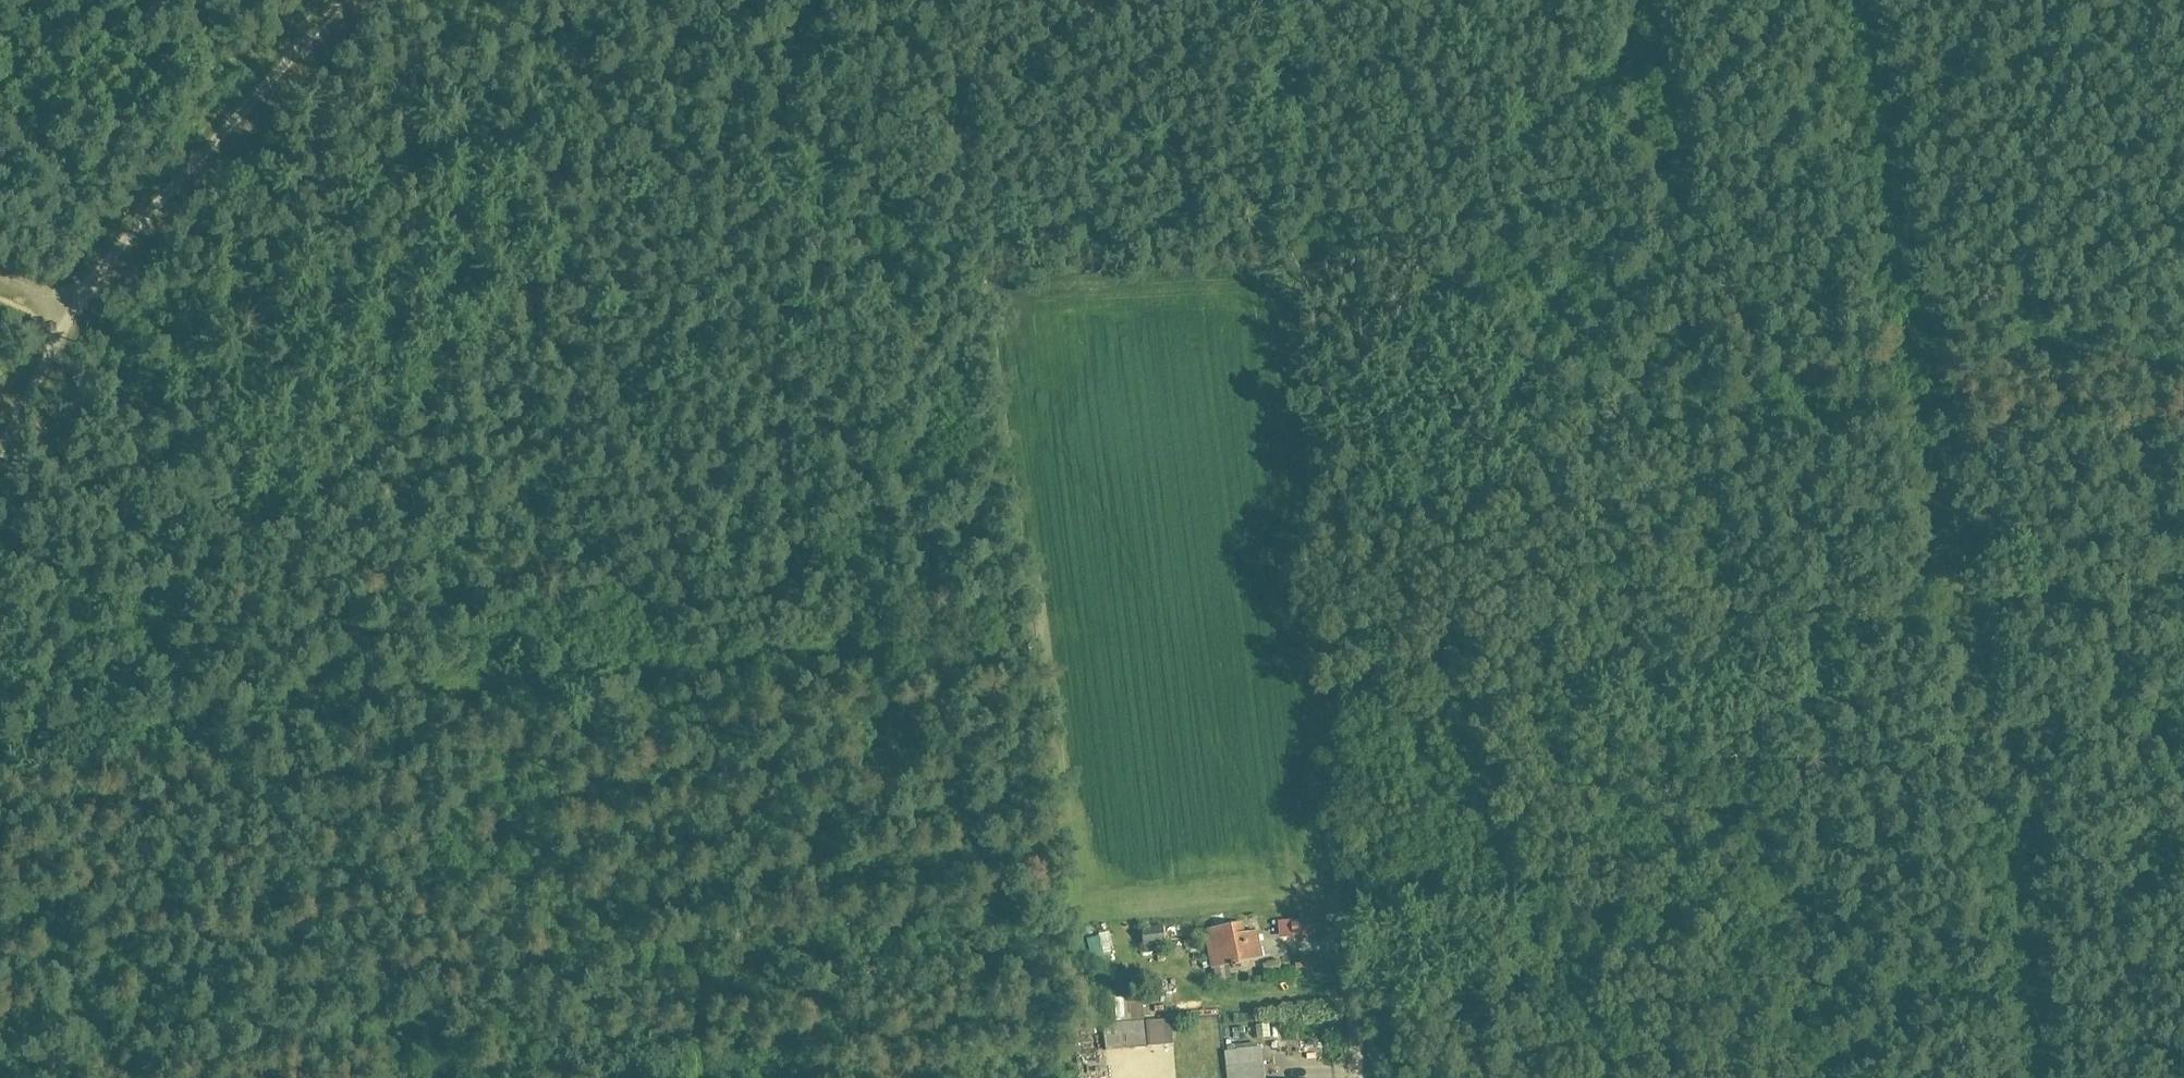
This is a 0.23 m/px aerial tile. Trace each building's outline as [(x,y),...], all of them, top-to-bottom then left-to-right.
[(1238,923),(1208,929),(1216,967),(1267,956),(1262,929),(1240,933),(1238,923)] [(1106,1024),(1108,1051),(1173,1047),(1171,1020),(1106,1024)] [(1229,1054),(1231,1077),(1263,1077),(1260,1050),(1229,1054)]
